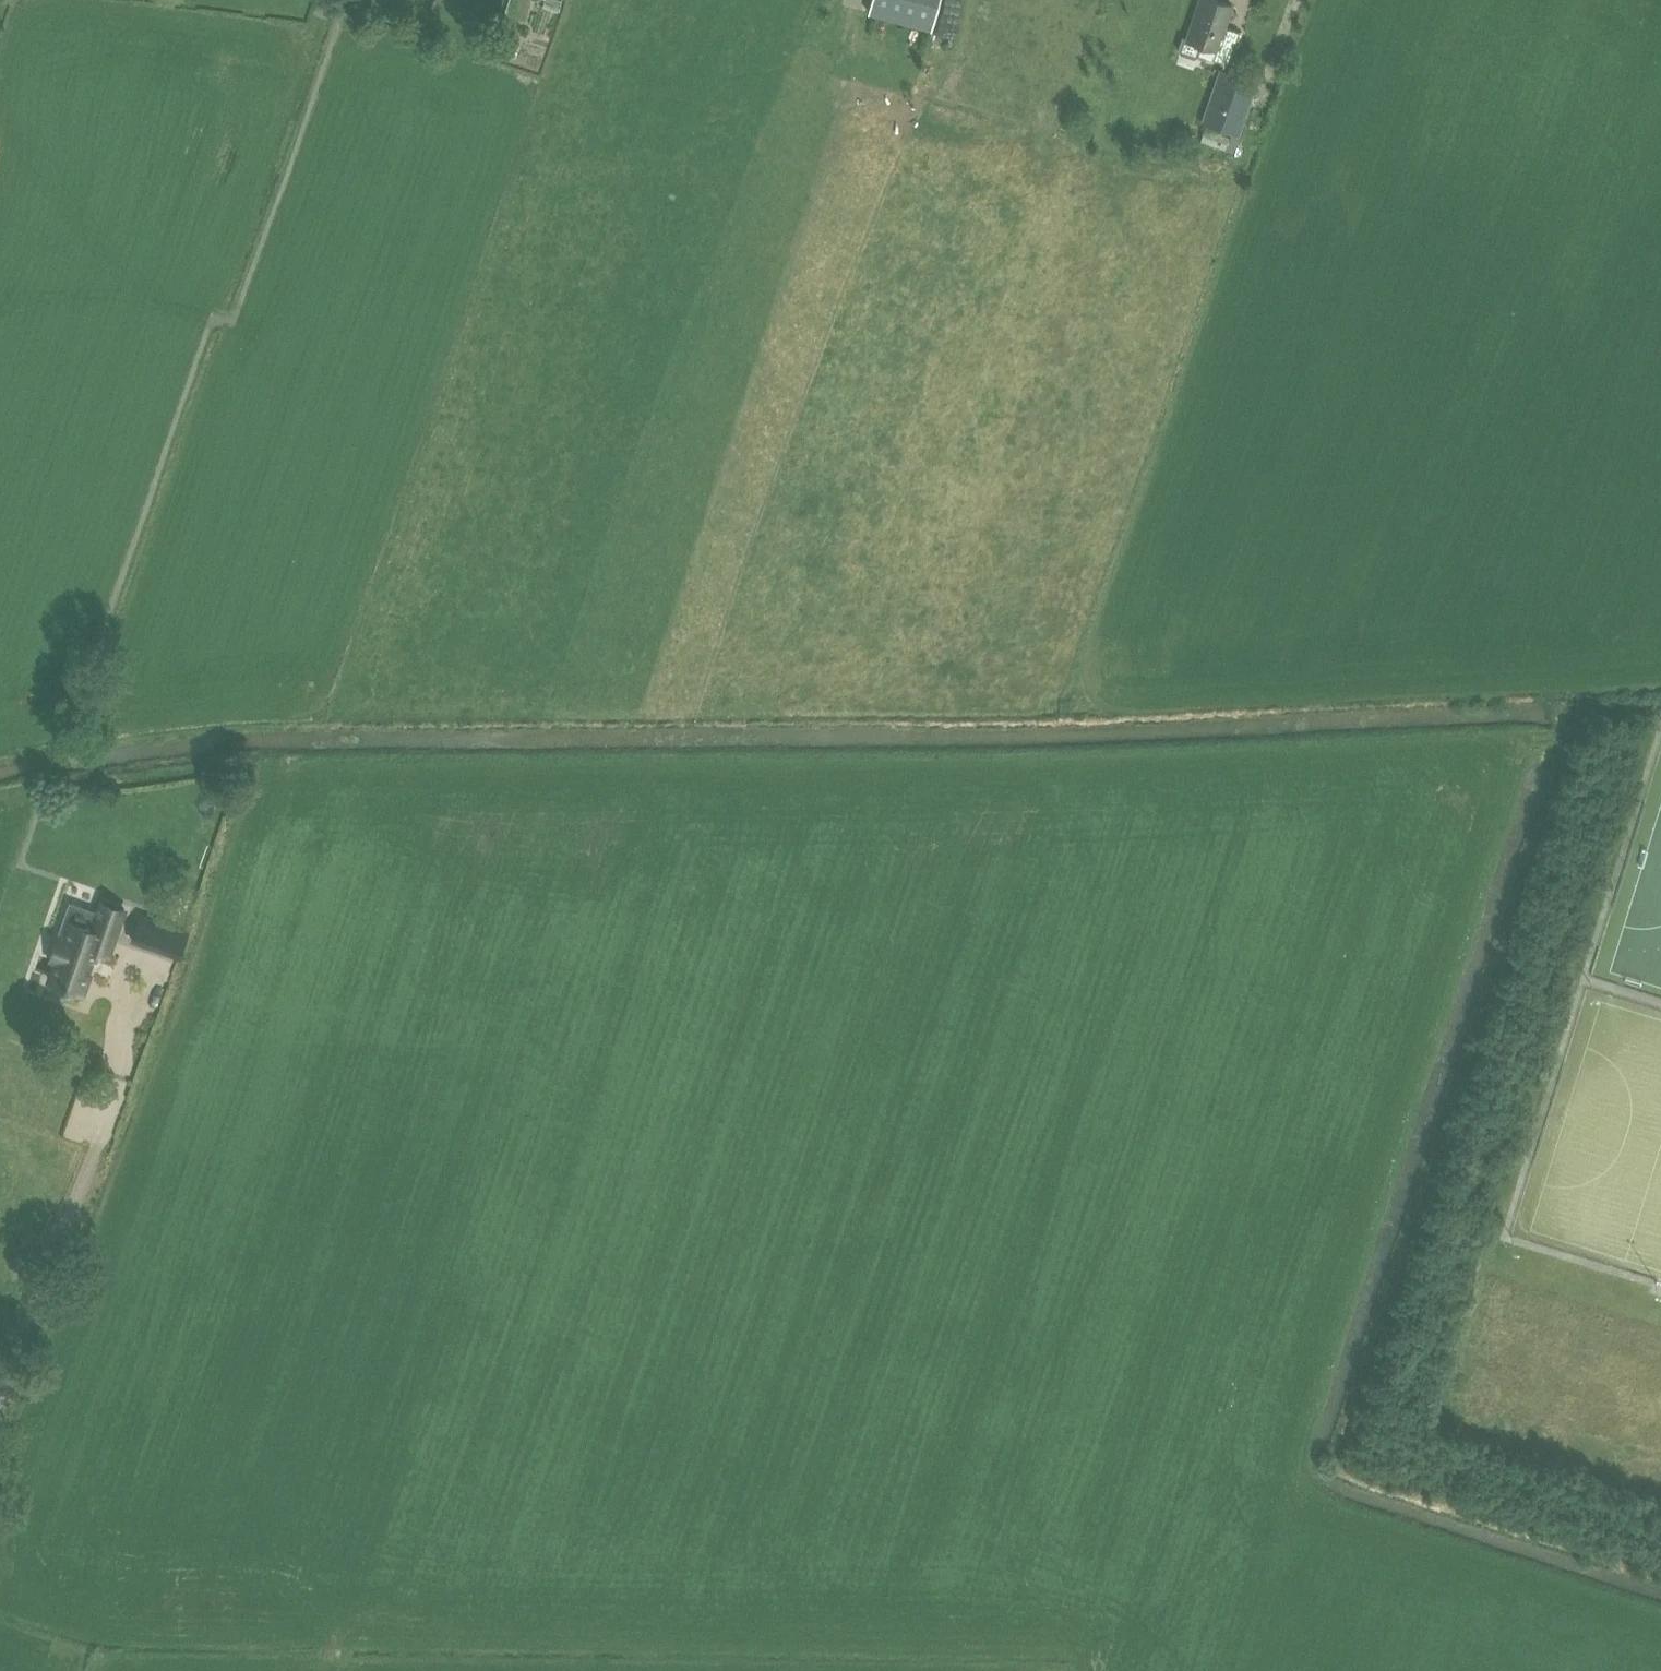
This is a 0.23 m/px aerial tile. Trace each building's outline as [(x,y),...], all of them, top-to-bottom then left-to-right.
[(869,11),(931,27),(938,0),(872,0),(869,11)] [(1184,37),(1216,48),(1212,58),(1227,63),(1239,31),(1224,25),(1231,5),(1219,0),(1197,0),(1184,37)] [(1203,120),(1232,130),(1239,133),(1257,81),(1220,69),(1203,120)] [(1185,141),(1189,128),(1178,124),(1174,137),(1185,141)] [(1205,127),(1200,140),(1225,149),(1230,136),(1205,127)] [(1230,136),(1225,149),(1233,151),(1239,133),(1232,130),(1230,136)] [(33,971),(49,977),(49,979),(53,981),(52,985),(60,988),(61,983),(71,987),(69,991),(78,994),(79,990),(83,991),(85,987),(86,987),(91,974),(89,974),(96,955),(107,958),(109,953),(125,909),(101,901),(97,911),(92,928),(69,920),(64,937),(59,935),(51,958),(39,954),(33,971)]
